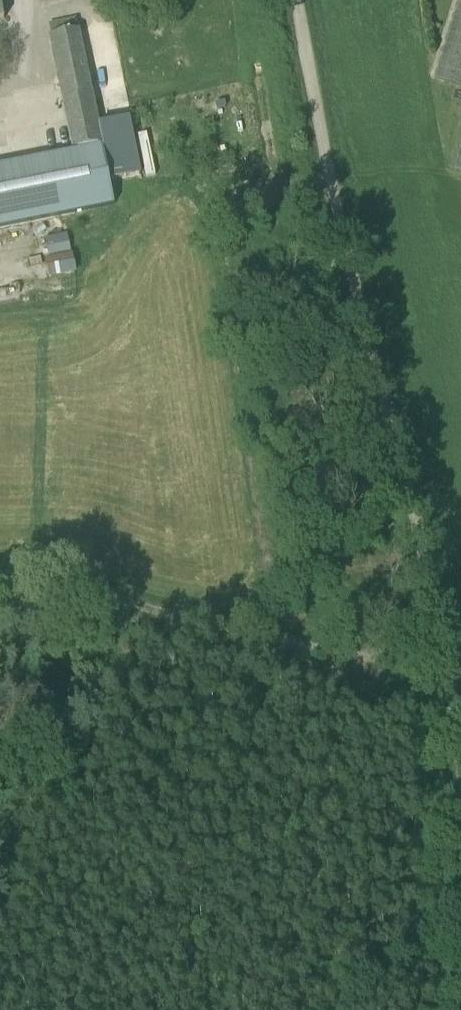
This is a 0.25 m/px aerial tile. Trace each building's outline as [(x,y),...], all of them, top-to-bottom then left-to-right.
[(434,80),(460,88),(460,0),(459,0),(434,80)] [(50,26),(52,36),(79,30),(77,20),(50,26)] [(103,145),(79,30),(52,36),(76,151),(103,145)] [(64,193),(112,184),(103,145),(76,151),(0,165),(0,206),(64,193)] [(0,206),(0,227),(68,214),(64,193),(0,206)] [(49,237),(53,253),(74,248),(71,232),(49,237)] [(52,267),(79,262),(76,250),(49,255),(52,267)] [(53,276),(81,274),(80,265),(52,267),(53,276)]
